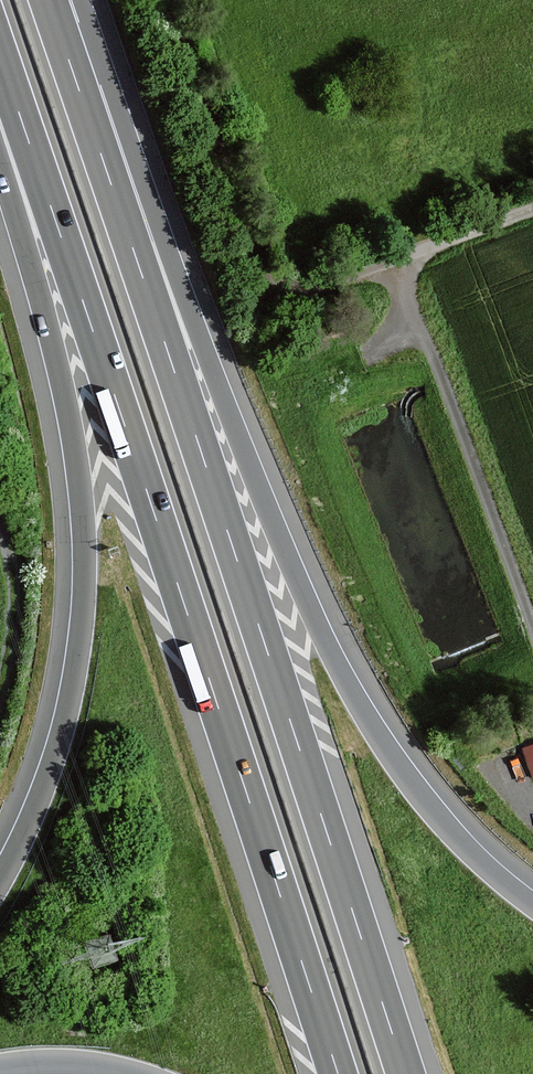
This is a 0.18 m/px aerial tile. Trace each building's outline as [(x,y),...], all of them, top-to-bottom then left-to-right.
[(520,750),(532,782),(532,745),(520,750)]
